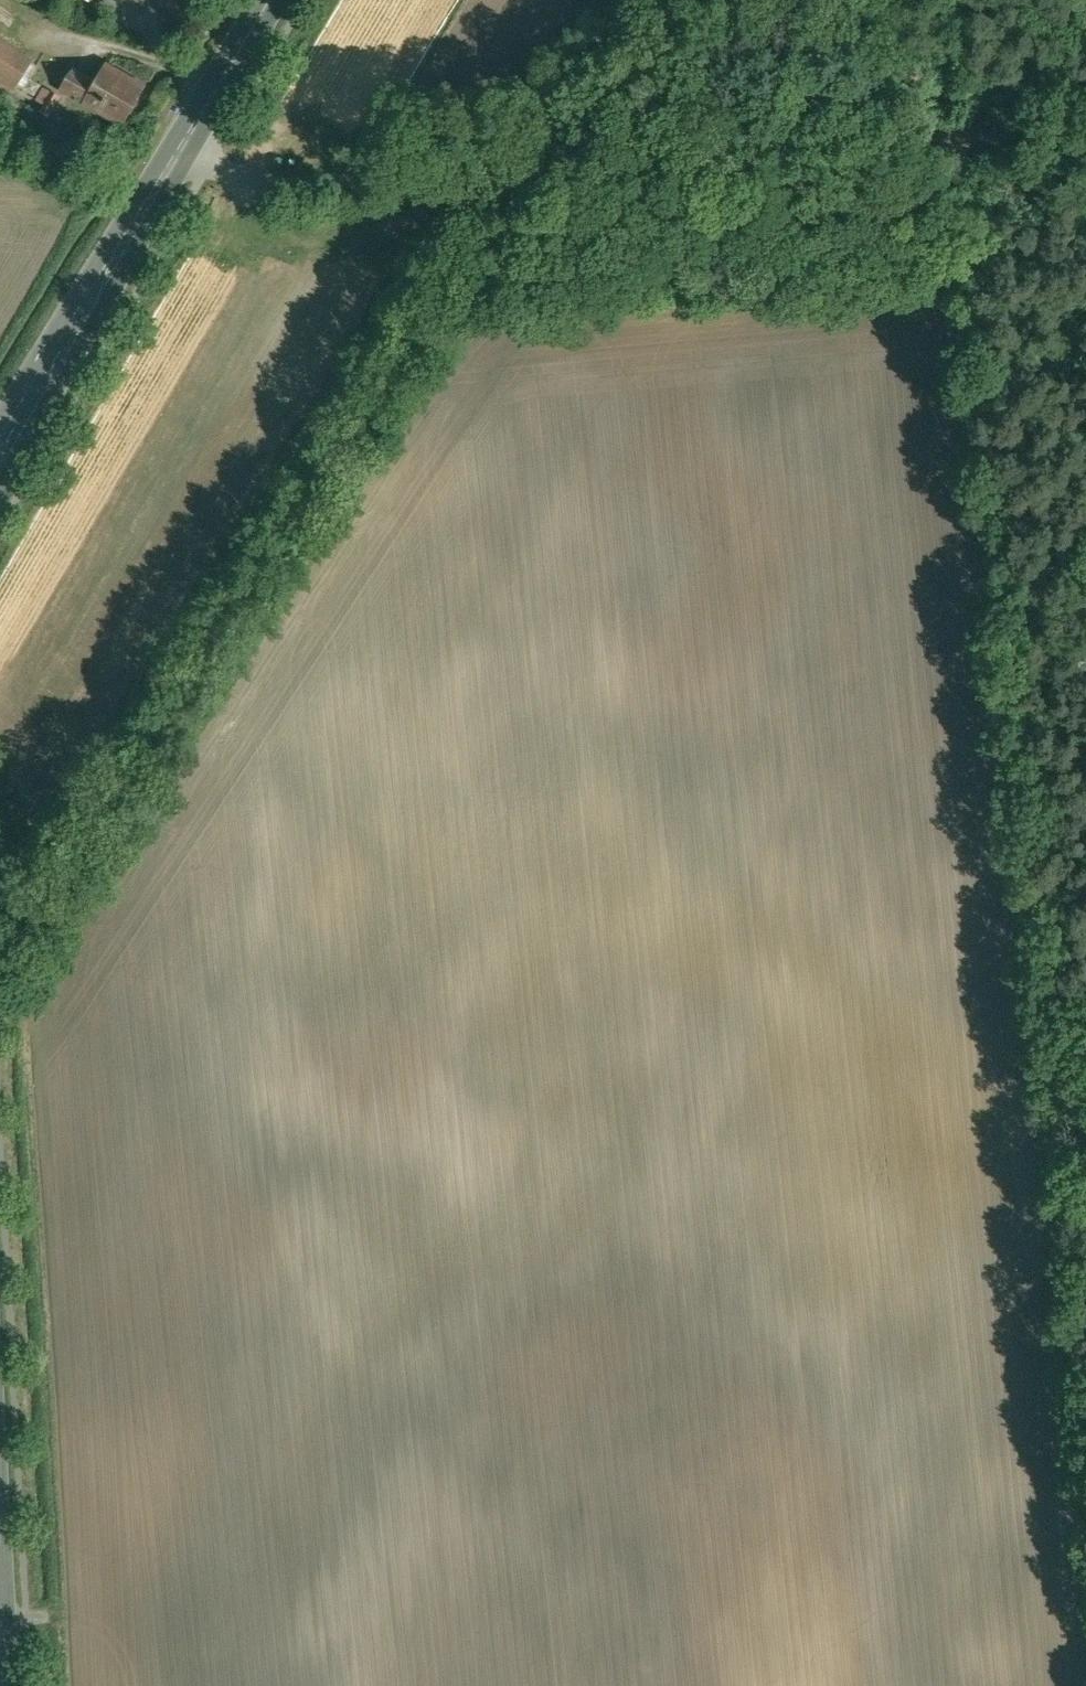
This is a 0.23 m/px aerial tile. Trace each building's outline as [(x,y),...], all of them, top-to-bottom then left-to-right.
[(1,94),(21,61),(0,48),(0,93),(1,94)] [(144,88),(107,67),(99,83),(75,69),(62,92),(123,127),(144,88)]
